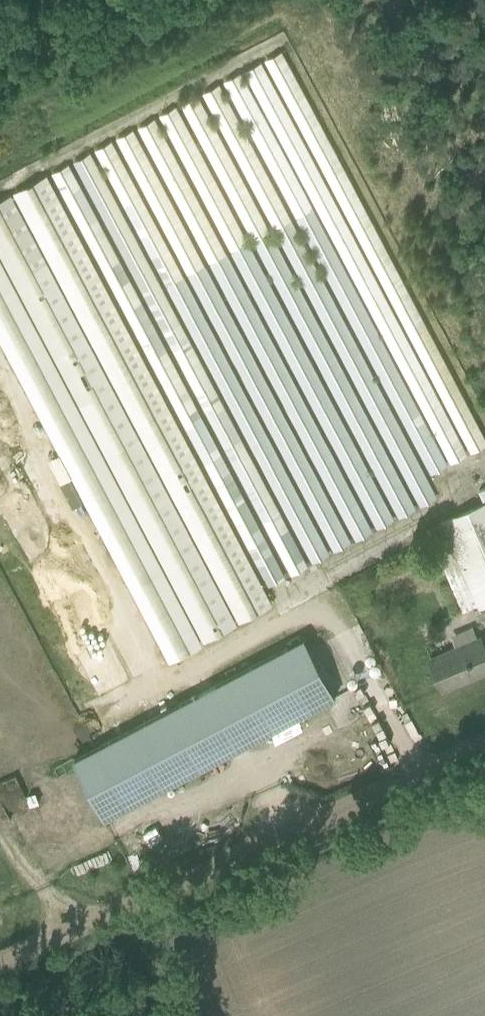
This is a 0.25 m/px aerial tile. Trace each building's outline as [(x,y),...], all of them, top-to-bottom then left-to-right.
[(264,60),(470,452),(484,444),(484,438),(281,51),(264,60)] [(262,63),(244,72),(450,463),(468,454),(262,63)] [(240,73),(224,82),(431,474),(447,465),(240,73)] [(219,85),(202,94),(419,508),(436,499),(219,85)] [(197,96),(181,104),(399,519),(416,510),(197,96)] [(177,107),(159,116),(377,529),(394,520),(177,107)] [(155,119),(138,128),(356,541),(373,532),(155,119)] [(133,131),(116,140),(334,553),(351,544),(133,131)] [(112,141),(94,150),(313,563),(330,554),(112,141)] [(90,154),(73,163),(291,575),(308,566),(90,154)] [(69,164),(51,174),(269,586),(287,577),(69,164)] [(47,175),(13,193),(239,623),(273,605),(47,175)] [(0,200),(0,254),(172,578),(204,642),(236,625),(11,195),(0,200)] [(168,660),(169,663),(203,645),(201,642),(0,260),(0,342),(168,660)] [(123,684),(157,666),(0,368),(0,450),(123,684)] [(84,705),(117,687),(0,463),(0,545),(84,705)] [(463,612),(479,605),(484,602),(484,504),(443,522),(446,529),(435,533),(456,581),(450,583),(463,612)] [(441,563),(437,565),(441,575),(446,573),(441,563)] [(443,689),(484,671),(484,649),(480,638),(430,659),(443,689)] [(318,706),(287,647),(74,759),(105,818),(318,706)] [(337,737),(337,775),(369,775),(369,737),(337,737)] [(0,782),(0,798),(7,816),(26,808),(13,776),(0,782)]
